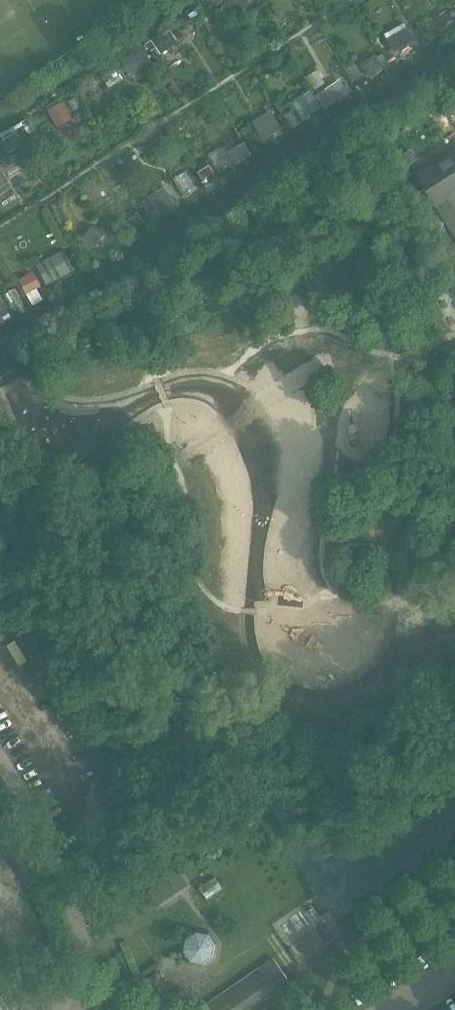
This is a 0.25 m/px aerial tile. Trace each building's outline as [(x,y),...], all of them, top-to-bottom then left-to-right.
[(437,207),(449,199),(454,195),(454,150),(417,175),(432,200),(437,207)] [(414,162),(411,157),(408,152),(397,158),(403,169),(410,165),(414,162)] [(449,199),(437,207),(454,236),(454,209),(449,199)] [(178,871),(148,891),(158,906),(188,886),(178,871)] [(216,878),(199,890),(207,901),(224,889),(216,878)] [(183,937),(180,951),(188,963),(203,967),(215,959),(218,944),(210,932),(201,930),(196,929),(183,937)] [(294,989),(273,959),(259,969),(205,1006),(203,1007),(204,1009),(263,1009),(287,993),(294,989)]
